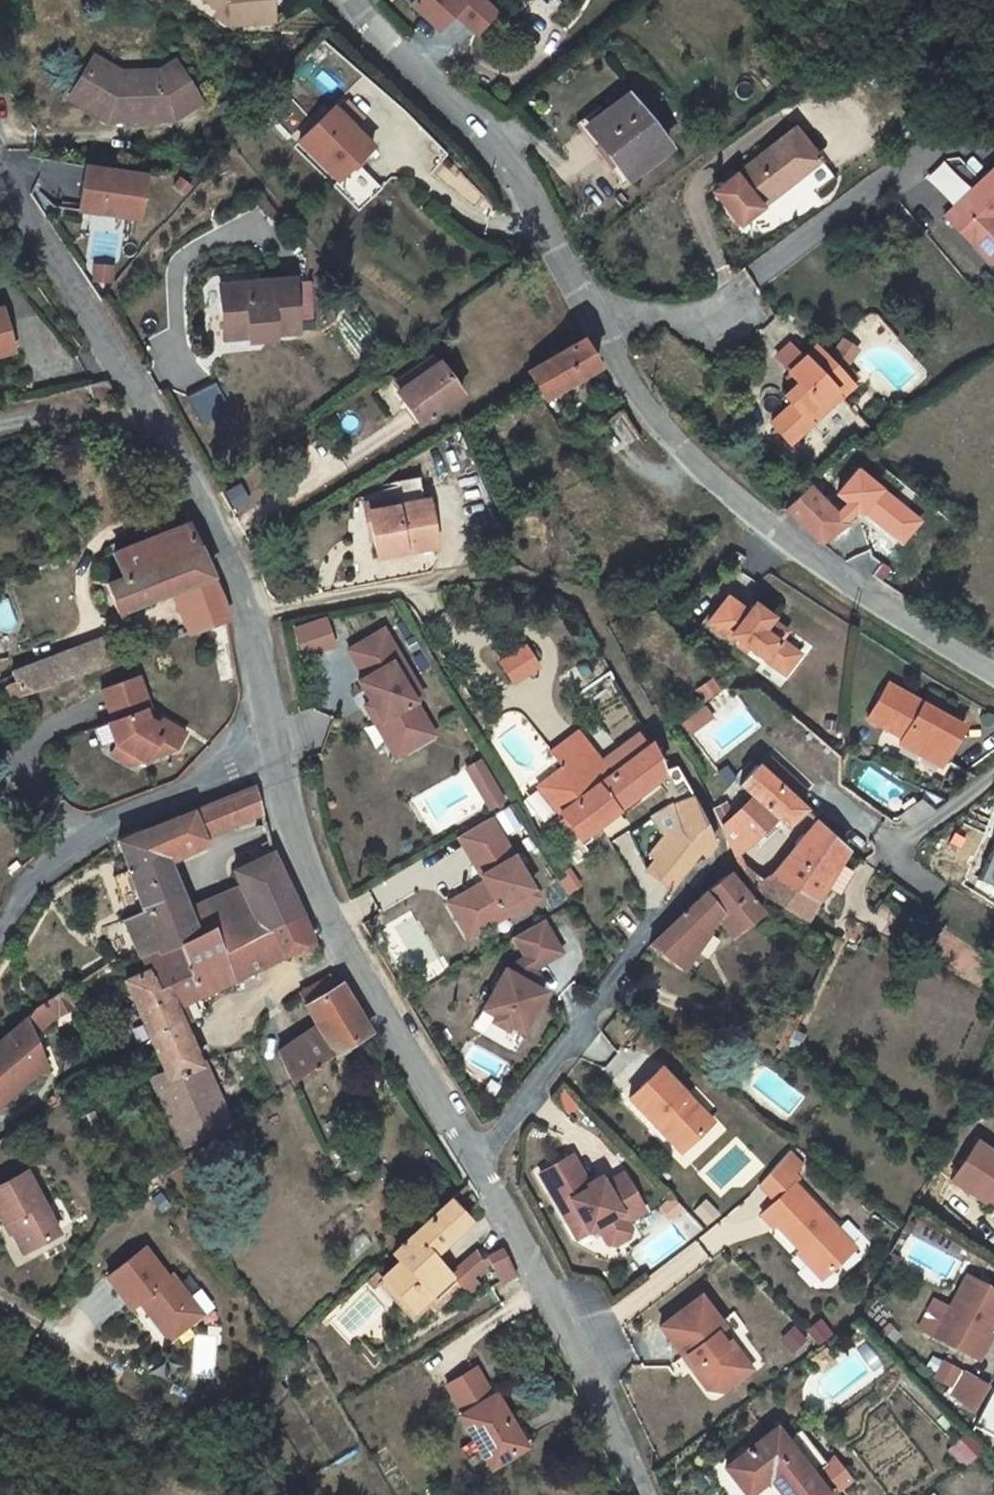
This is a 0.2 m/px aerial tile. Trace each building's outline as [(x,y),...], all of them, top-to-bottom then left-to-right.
[(220,8),(232,17),(233,24),(274,20),(272,0),(209,0),(220,8)] [(483,0),(406,0),(403,4),(435,33),(449,17),(472,37),(495,11),(483,0)] [(232,17),(220,8),(216,12),(233,24),(232,17)] [(93,61),(73,95),(102,112),(104,107),(120,111),(118,116),(173,114),(197,99),(175,66),(165,73),(156,76),(124,77),(116,75),(93,61)] [(627,96),(587,128),(628,179),(668,147),(627,96)] [(104,107),(102,112),(118,116),(120,111),(104,107)] [(333,108),(300,141),(339,180),(372,147),(333,108)] [(821,159),(794,127),(714,192),(741,225),(762,207),(758,202),(799,169),(803,174),(821,159)] [(835,177),(821,159),(803,174),(817,191),(835,177)] [(85,167),(79,211),(103,214),(103,210),(115,212),(115,216),(140,219),(146,175),(85,167)] [(945,217),(993,265),(993,263),(993,168),(945,217)] [(799,169),(758,202),(762,207),(803,174),(799,169)] [(109,269),(94,268),(93,277),(109,278),(109,269)] [(260,335),(299,332),(294,279),(220,286),(222,312),(228,311),(230,330),(243,329),(244,337),(250,336),(250,340),(261,339),(260,335)] [(13,352),(2,310),(0,311),(0,356),(13,352)] [(228,311),(222,312),(225,338),(244,337),(243,329),(230,330),(228,311)] [(543,400),(598,366),(581,339),(527,371),(543,400)] [(844,340),(831,361),(852,383),(858,377),(847,366),(858,350),(844,340)] [(779,354),(793,369),(805,357),(792,342),(779,354)] [(772,423),(791,443),(812,424),(807,418),(836,392),(841,398),(854,385),(852,383),(831,361),(817,346),(805,357),(793,369),(789,372),(799,383),(785,396),(792,404),(772,423)] [(395,385),(399,391),(436,364),(431,358),(395,385)] [(420,424),(462,393),(439,362),(436,364),(399,391),(398,393),(420,424)] [(217,384),(189,400),(205,426),(232,410),(217,384)] [(836,392),(807,418),(812,424),(841,398),(836,392)] [(600,425),(618,451),(639,437),(620,410),(600,425)] [(919,522),(854,467),(834,490),(849,502),(857,509),(861,513),(863,510),(901,543),(919,522)] [(394,482),(399,506),(395,506),(366,512),(375,558),(436,546),(427,500),(422,501),(418,477),(394,482)] [(836,514),(810,486),(784,509),(794,519),(805,529),(813,536),(821,542),(845,524),(844,522),(836,514)] [(364,503),(366,512),(395,506),(394,498),(364,503)] [(857,509),(849,502),(836,514),(844,522),(857,509)] [(178,590),(196,633),(228,621),(224,603),(212,576),(201,551),(187,524),(112,553),(122,578),(106,585),(118,614),(178,590)] [(730,639),(732,636),(748,613),(727,598),(709,624),(730,639)] [(748,613),(732,636),(741,642),(744,638),(752,644),(749,648),(785,674),(800,654),(780,640),(779,639),(778,641),(763,630),(770,620),(772,617),(754,604),(748,613)] [(786,631),(770,620),(763,630),(778,641),(779,639),(780,640),(786,631)] [(326,621),(296,627),(301,651),(331,645),(326,621)] [(383,629),(348,650),(364,677),(358,681),(364,691),(372,693),(374,691),(378,698),(371,702),(365,705),(376,724),(382,720),(394,741),(399,738),(411,741),(415,746),(435,734),(415,701),(424,696),(383,629)] [(744,638),(741,642),(749,648),(752,644),(744,638)] [(35,665),(44,688),(112,663),(107,649),(102,639),(35,665)] [(525,646),(500,662),(514,683),(539,667),(525,646)] [(11,700),(44,688),(35,665),(12,674),(15,682),(6,685),(6,686),(5,687),(5,688),(4,689),(4,690),(4,691),(5,692),(5,694),(6,695),(6,696),(7,697),(8,698),(9,699),(11,700)] [(138,676),(102,690),(113,721),(107,722),(115,743),(136,756),(146,761),(150,754),(159,740),(176,750),(185,733),(160,718),(157,724),(148,719),(145,710),(150,708),(138,676)] [(964,726),(888,684),(868,718),(903,738),(930,753),(932,749),(947,757),(964,726)] [(372,693),(364,691),(371,702),(378,698),(374,691),(372,693)] [(150,708),(145,710),(148,719),(157,724),(160,718),(152,714),(150,708)] [(382,720),(376,724),(395,758),(415,746),(411,741),(399,738),(394,741),(382,720)] [(539,784),(561,813),(612,774),(603,762),(582,734),(556,754),(564,765),(539,784)] [(639,734),(603,762),(612,774),(648,746),(639,734)] [(930,753),(903,738),(900,743),(942,766),(947,757),(932,749),(930,753)] [(159,740),(150,754),(155,757),(176,750),(159,740)] [(136,756),(115,743),(109,753),(131,765),(136,756)] [(588,832),(663,773),(665,772),(664,770),(654,745),(652,743),(648,746),(612,774),(561,813),(580,839),(588,832)] [(479,760),(467,768),(480,790),(493,783),(479,760)] [(770,760),(761,769),(794,799),(803,790),(770,760)] [(757,765),(740,786),(753,797),(745,805),(723,827),(727,835),(733,850),(734,854),(753,840),(766,827),(776,817),(785,826),(795,816),(797,819),(799,820),(800,819),(809,813),(794,799),(761,769),(757,765)] [(663,773),(670,803),(693,795),(677,766),(676,766),(675,766),(664,770),(665,772),(663,773)] [(493,783),(480,790),(490,807),(503,800),(493,783)] [(255,786),(192,811),(203,838),(232,826),(262,813),(255,786)] [(648,818),(663,848),(646,869),(671,889),(700,849),(706,855),(709,851),(710,850),(712,846),(713,844),(711,838),(711,834),(710,831),(701,811),(693,795),(670,803),(648,818)] [(138,912),(182,897),(166,859),(177,857),(188,853),(185,847),(203,838),(192,811),(118,841),(128,869),(113,876),(126,911),(136,907),(138,912)] [(490,817),(458,836),(473,863),(480,859),(488,872),(486,880),(484,881),(457,896),(467,914),(482,918),(502,906),(507,915),(538,896),(490,817)] [(776,817),(766,827),(772,832),(785,826),(776,817)] [(789,854),(773,876),(817,903),(826,887),(839,864),(847,849),(817,820),(789,854)] [(588,832),(580,839),(584,844),(592,838),(588,832)] [(955,834),(950,844),(960,849),(965,839),(955,834)] [(979,880),(993,886),(993,846),(979,880)] [(234,871),(241,887),(251,911),(214,926),(223,953),(302,914),(294,897),(285,878),(272,852),(234,871)] [(480,859),(473,863),(484,881),(486,880),(488,872),(480,859)] [(839,864),(826,887),(839,894),(851,871),(839,864)] [(566,870),(558,876),(569,893),(578,888),(566,870)] [(749,897),(740,886),(729,873),(706,891),(675,921),(650,945),(683,968),(696,949),(710,928),(708,927),(720,910),(737,932),(761,911),(749,897)] [(746,878),(747,880),(750,887),(752,888),(757,885),(758,884),(759,882),(759,881),(759,880),(759,879),(758,878),(757,876),(755,876),(754,875),(751,876),(746,878)] [(773,876),(754,889),(755,890),(807,920),(817,903),(773,876)] [(747,880),(740,886),(749,897),(755,890),(754,889),(752,888),(750,887),(747,880)] [(241,887),(188,910),(197,933),(214,926),(251,911),(241,887)] [(467,914),(457,896),(447,902),(468,937),(507,915),(502,906),(482,918),(467,914)] [(138,912),(123,919),(139,955),(155,948),(157,952),(197,933),(188,910),(182,897),(138,912)] [(302,914),(223,953),(232,981),(298,949),(313,939),(302,914)] [(505,969),(483,1009),(495,1016),(492,1021),(507,1030),(510,1024),(523,1031),(545,991),(533,984),(524,980),(532,969),(561,952),(542,920),(513,937),(525,957),(505,969)] [(123,979),(149,1037),(182,1022),(175,1007),(199,996),(232,981),(223,953),(214,926),(197,933),(157,952),(155,948),(139,955),(146,970),(123,979)] [(836,939),(829,952),(835,955),(842,941),(836,939)] [(537,976),(532,969),(524,980),(533,984),(537,976)] [(306,1005),(339,986),(329,974),(327,975),(327,977),(299,993),(306,1005)] [(292,1083),(370,1030),(358,1011),(352,1007),(339,986),(306,1005),(318,1025),(278,1052),(292,1083)] [(66,988),(53,996),(60,1015),(59,1015),(60,1016),(76,1007),(66,988)] [(26,1019),(0,1041),(0,1104),(45,1066),(33,1037),(59,1015),(60,1015),(53,996),(35,1008),(26,1019)] [(175,1007),(182,1022),(183,1024),(206,1013),(199,996),(175,1007)] [(183,1024),(182,1022),(149,1037),(164,1071),(167,1079),(204,1064),(203,1062),(201,1063),(183,1024)] [(230,1123),(204,1064),(167,1079),(164,1071),(150,1077),(181,1145),(230,1123)] [(661,1068),(629,1098),(655,1124),(660,1120),(686,1147),(713,1122),(661,1068)] [(50,1104),(54,1107),(58,1104),(59,1101),(60,1099),(55,1097),(53,1097),(52,1098),(51,1098),(50,1099),(50,1100),(50,1101),(50,1102),(50,1103),(50,1104)] [(686,1147),(660,1120),(655,1124),(681,1152),(686,1147)] [(977,1141),(952,1180),(984,1201),(989,1195),(993,1198),(993,1152),(977,1141)] [(790,1151),(782,1160),(795,1173),(804,1165),(790,1151)] [(353,1154),(345,1160),(351,1170),(360,1164),(353,1154)] [(572,1155),(541,1173),(569,1222),(581,1215),(590,1230),(598,1226),(608,1243),(615,1245),(630,1236),(632,1229),(627,1221),(645,1210),(625,1174),(606,1185),(605,1183),(592,1190),(589,1184),(572,1155)] [(760,1184),(776,1201),(795,1183),(800,1179),(795,1173),(782,1160),(781,1158),(760,1184)] [(27,1170),(0,1184),(0,1215),(3,1221),(6,1219),(23,1251),(59,1232),(27,1170)] [(601,1177),(589,1184),(592,1190),(605,1183),(601,1177)] [(805,1246),(829,1272),(855,1247),(795,1183),(776,1201),(761,1215),(773,1227),(776,1224),(800,1250),(805,1246)] [(989,1195),(984,1201),(993,1207),(993,1198),(989,1195)] [(433,1256),(464,1223),(450,1199),(414,1233),(433,1256)] [(581,1215),(569,1222),(578,1238),(590,1230),(581,1215)] [(593,1230),(576,1241),(583,1253),(601,1242),(593,1230)] [(448,1274),(433,1256),(414,1233),(393,1253),(400,1260),(382,1277),(377,1272),(367,1282),(373,1288),(380,1282),(379,1281),(383,1278),(397,1293),(395,1295),(411,1313),(431,1294),(434,1298),(436,1300),(456,1281),(448,1274)] [(829,1272),(805,1246),(800,1250),(798,1252),(822,1278),(829,1272)] [(145,1247),(106,1276),(130,1307),(142,1299),(147,1306),(147,1307),(146,1311),(166,1337),(171,1338),(201,1315),(191,1299),(172,1275),(168,1278),(145,1247)] [(468,1272),(489,1259),(488,1256),(481,1259),(477,1249),(448,1274),(456,1281),(468,1272)] [(516,1275),(503,1249),(488,1256),(489,1259),(490,1261),(500,1282),(516,1275)] [(489,1259),(468,1272),(471,1276),(490,1261),(489,1259)] [(471,1276),(468,1272),(456,1281),(460,1286),(468,1294),(479,1285),(471,1276)] [(967,1275),(951,1308),(936,1337),(975,1357),(988,1332),(993,1321),(993,1289),(967,1275)] [(460,1286),(456,1281),(436,1300),(440,1304),(460,1286)] [(200,1292),(191,1299),(201,1315),(211,1307),(200,1292)] [(431,1294),(411,1313),(414,1317),(434,1298),(431,1294)] [(701,1295),(660,1325),(683,1357),(686,1354),(696,1367),(693,1369),(707,1389),(722,1391),(751,1368),(730,1339),(723,1345),(714,1333),(721,1328),(724,1326),(701,1295)] [(920,1329),(936,1337),(951,1308),(935,1300),(920,1329)] [(822,1320),(809,1330),(819,1343),(832,1333),(822,1320)] [(794,1326),(782,1338),(794,1350),(806,1338),(794,1326)] [(730,1339),(721,1328),(714,1333),(723,1345),(730,1339)] [(988,1332),(975,1357),(980,1359),(993,1334),(988,1332)] [(686,1354),(683,1357),(693,1369),(696,1367),(686,1354)] [(492,1467),(524,1448),(514,1431),(523,1426),(516,1414),(509,1418),(495,1395),(493,1396),(477,1368),(446,1386),(463,1414),(461,1415),(492,1467)] [(953,1394),(975,1411),(990,1386),(966,1371),(953,1394)] [(980,1424),(993,1431),(993,1396),(980,1424)] [(533,1443),(523,1426),(514,1431),(524,1448),(533,1443)] [(725,1466),(748,1494),(770,1478),(784,1494),(829,1494),(777,1427),(725,1466)] [(948,1449),(965,1465),(981,1447),(964,1431),(948,1449)]
